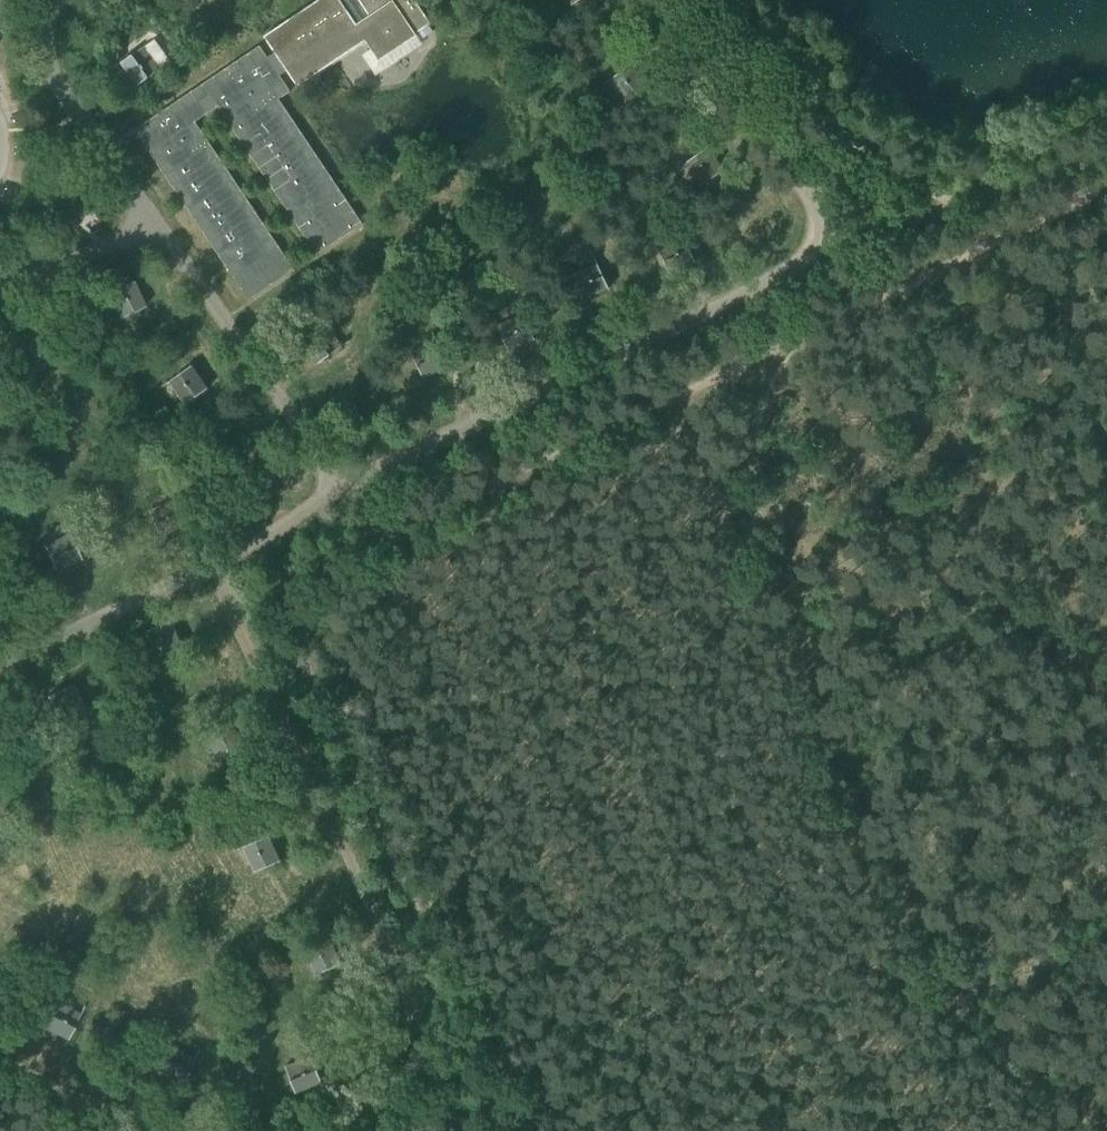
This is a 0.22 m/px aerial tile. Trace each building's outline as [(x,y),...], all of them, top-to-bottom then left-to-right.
[(430,25),(413,0),(318,0),(264,36),(275,53),(267,58),(259,46),(202,84),(210,96),(199,103),(191,91),(134,129),(248,300),(294,269),(195,122),(217,106),(317,254),(362,224),(278,99),(290,91),(275,69),(282,64),(297,86),(364,42),(378,61),(416,36),(415,35),(430,25)] [(120,65),(136,87),(160,70),(144,47),(120,65)] [(608,81),(624,103),(647,87),(631,64),(608,81)] [(683,164),(700,187),(723,170),(707,147),(683,164)] [(657,249),(670,275),(695,263),(682,237),(657,249)] [(609,290),(596,263),(570,276),(583,303),(609,290)] [(106,294),(118,319),(145,307),(133,281),(106,294)] [(496,326),(508,352),(534,341),(521,315),(496,326)] [(303,340),(318,363),(341,347),(325,324),(303,340)] [(10,340),(21,368),(47,358),(36,330),(10,340)] [(410,354),(423,379),(448,367),(436,341),(410,354)] [(167,383),(183,406),(208,389),(192,366),(167,383)] [(43,546),(55,572),(80,561),(68,535),(43,546)] [(206,735),(217,761),(244,749),(233,724),(206,735)] [(242,847),(253,873),(280,861),(268,835),(242,847)] [(303,950),(314,976),(342,963),(331,938),(303,950)] [(41,1029),(67,1041),(81,1014),(55,1001),(41,1029)] [(155,1074),(179,1087),(194,1059),(169,1046),(155,1074)] [(322,1084),(310,1056),(285,1067),(296,1094),(322,1084)]
